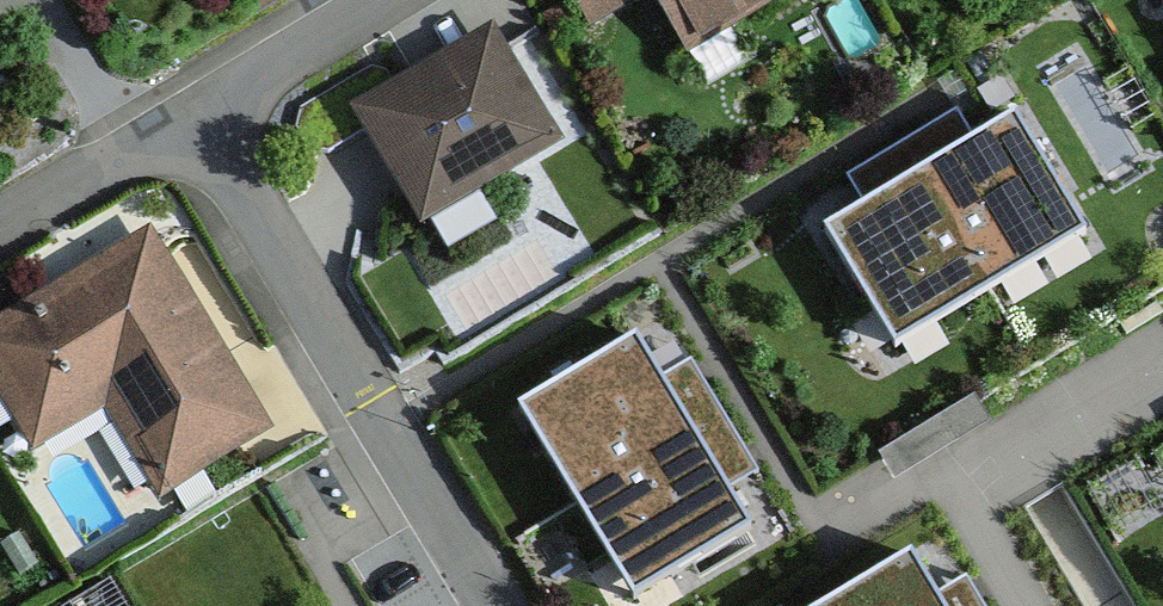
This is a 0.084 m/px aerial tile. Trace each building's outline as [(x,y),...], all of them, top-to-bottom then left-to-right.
[(597,21),(634,0),(585,0),(597,21)] [(687,54),(784,0),(656,0),(687,54)] [(497,20),(354,105),(425,222),(568,137),(497,20)] [(1013,126),(923,180),(988,288),(1079,234),(1013,126)] [(923,180),(832,235),(898,342),(988,288),(923,180)] [(0,309),(0,388),(35,447),(108,405),(159,492),(276,424),(154,218),(0,309)] [(690,437),(635,346),(524,412),(579,504),(690,437)] [(745,528),(690,437),(579,504),(634,595),(745,528)] [(911,564),(841,605),(936,605),(911,564)]
